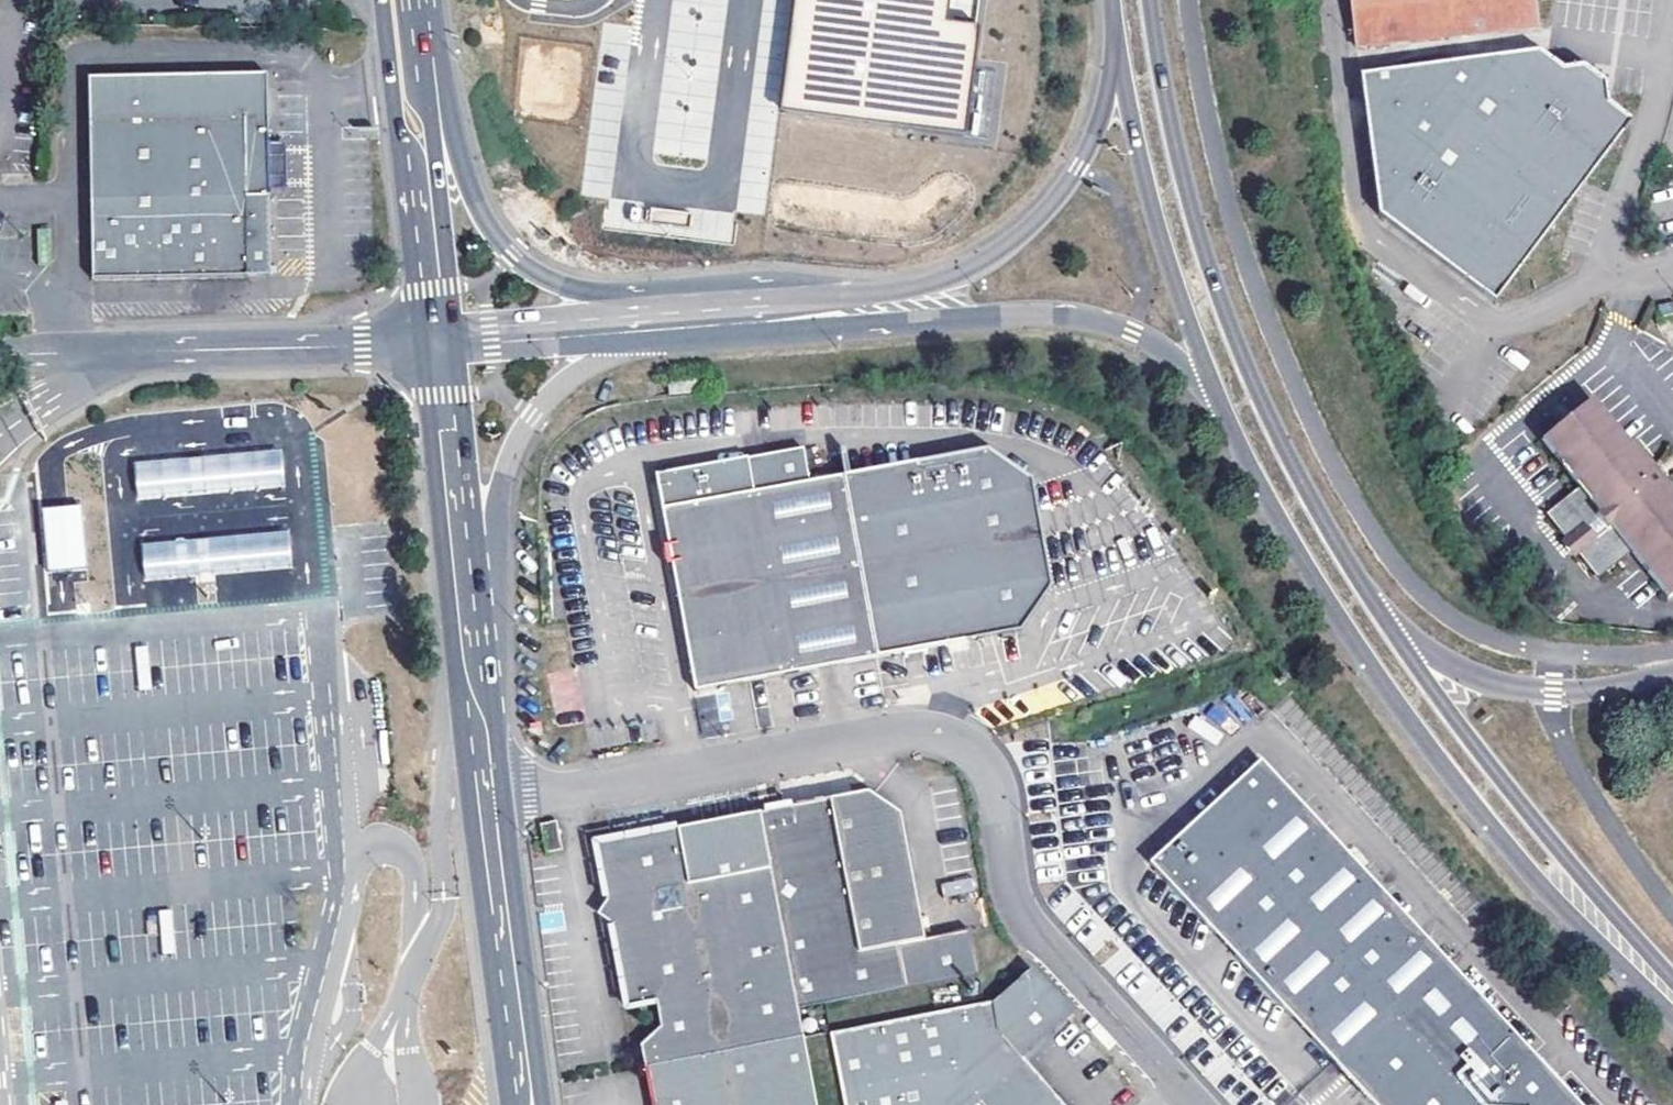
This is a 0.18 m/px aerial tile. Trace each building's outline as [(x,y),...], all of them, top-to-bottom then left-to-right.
[(781,105),(965,129),(979,23),(945,18),(948,0),(795,0),(781,105)] [(1358,48),(1535,28),(1532,0),(1352,0),(1358,48)] [(1361,76),(1367,104),(1365,104),(1378,213),(1493,300),(1629,120),(1607,101),(1583,80),(1564,68),(1538,53),(1361,76)] [(1581,65),(1564,68),(1583,80),(1607,101),(1604,81),(1581,65)] [(268,150),(266,73),(88,78),(94,278),(256,274),(271,273),(269,183),(268,150)] [(1658,306),(1660,316),(1672,313),(1672,303),(1658,306)] [(1670,598),(1672,595),(1672,494),(1631,444),(1628,447),(1591,401),(1541,441),(1578,488),(1545,516),(1567,542),(1574,536),(1583,548),(1577,553),(1599,580),(1631,553),(1670,598)] [(1563,413),(1561,411),(1559,411),(1556,411),(1554,412),(1553,414),(1553,416),(1553,419),(1554,421),(1556,422),(1558,422),(1561,422),(1562,421),(1564,419),(1564,417),(1564,414),(1563,413)] [(284,449),(135,463),(139,503),(287,491),(284,449)] [(656,478),(673,574),(678,601),(685,641),(695,694),(909,655),(1023,634),(1052,589),(1033,484),(987,453),(810,489),(803,453),(656,478)] [(610,532),(673,574),(656,478),(619,484),(610,490),(604,497),(601,506),(601,514),(604,523),(610,532)] [(81,505),(42,509),(48,572),(86,569),(81,505)] [(143,545),(146,581),(294,569),(291,532),(143,545)] [(1583,548),(1574,536),(1567,542),(1563,545),(1573,557),(1577,553),(1583,548)] [(147,647),(135,648),(139,691),(151,690),(147,647)] [(1196,715),(1188,725),(1211,741),(1218,732),(1196,715)] [(1265,760),(1153,863),(1335,1061),(1376,1104),(1585,1104),(1265,760)] [(597,846),(607,897),(610,910),(613,926),(630,1005),(657,1000),(662,1020),(645,1045),(657,1104),(819,1104),(798,1004),(978,964),(968,920),(922,929),(898,802),(865,785),(597,846)] [(536,824),(542,855),(561,851),(554,820),(536,824)] [(598,913),(613,926),(610,910),(607,897),(598,913)] [(171,911),(159,912),(163,956),(175,955),(171,911)] [(1023,1058),(1075,1014),(1031,968),(999,995),(1000,997),(833,1027),(833,1029),(832,1030),(831,1030),(846,1104),(1063,1104),(1060,1101),(1023,1058)] [(174,1086),(176,1104),(188,1104),(185,1085),(174,1086)]
